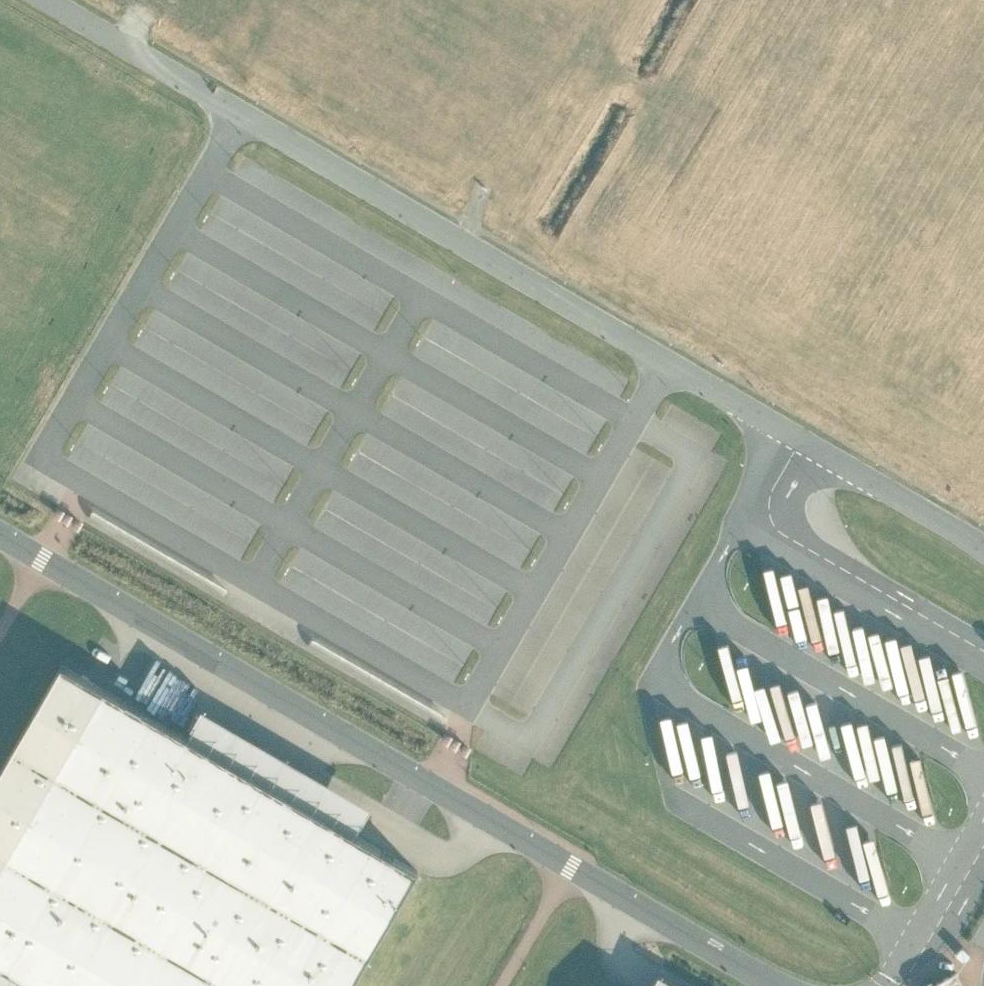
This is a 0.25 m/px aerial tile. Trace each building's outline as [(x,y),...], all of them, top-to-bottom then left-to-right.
[(52,985),(125,985),(250,765),(68,659),(0,777),(0,958),(52,985)] [(142,696),(165,711),(181,686),(157,671),(142,696)] [(125,985),(350,985),(421,863),(250,765),(125,985)] [(957,970),(936,982),(933,978),(926,982),(925,985),(967,985),(964,981),(957,970)]
